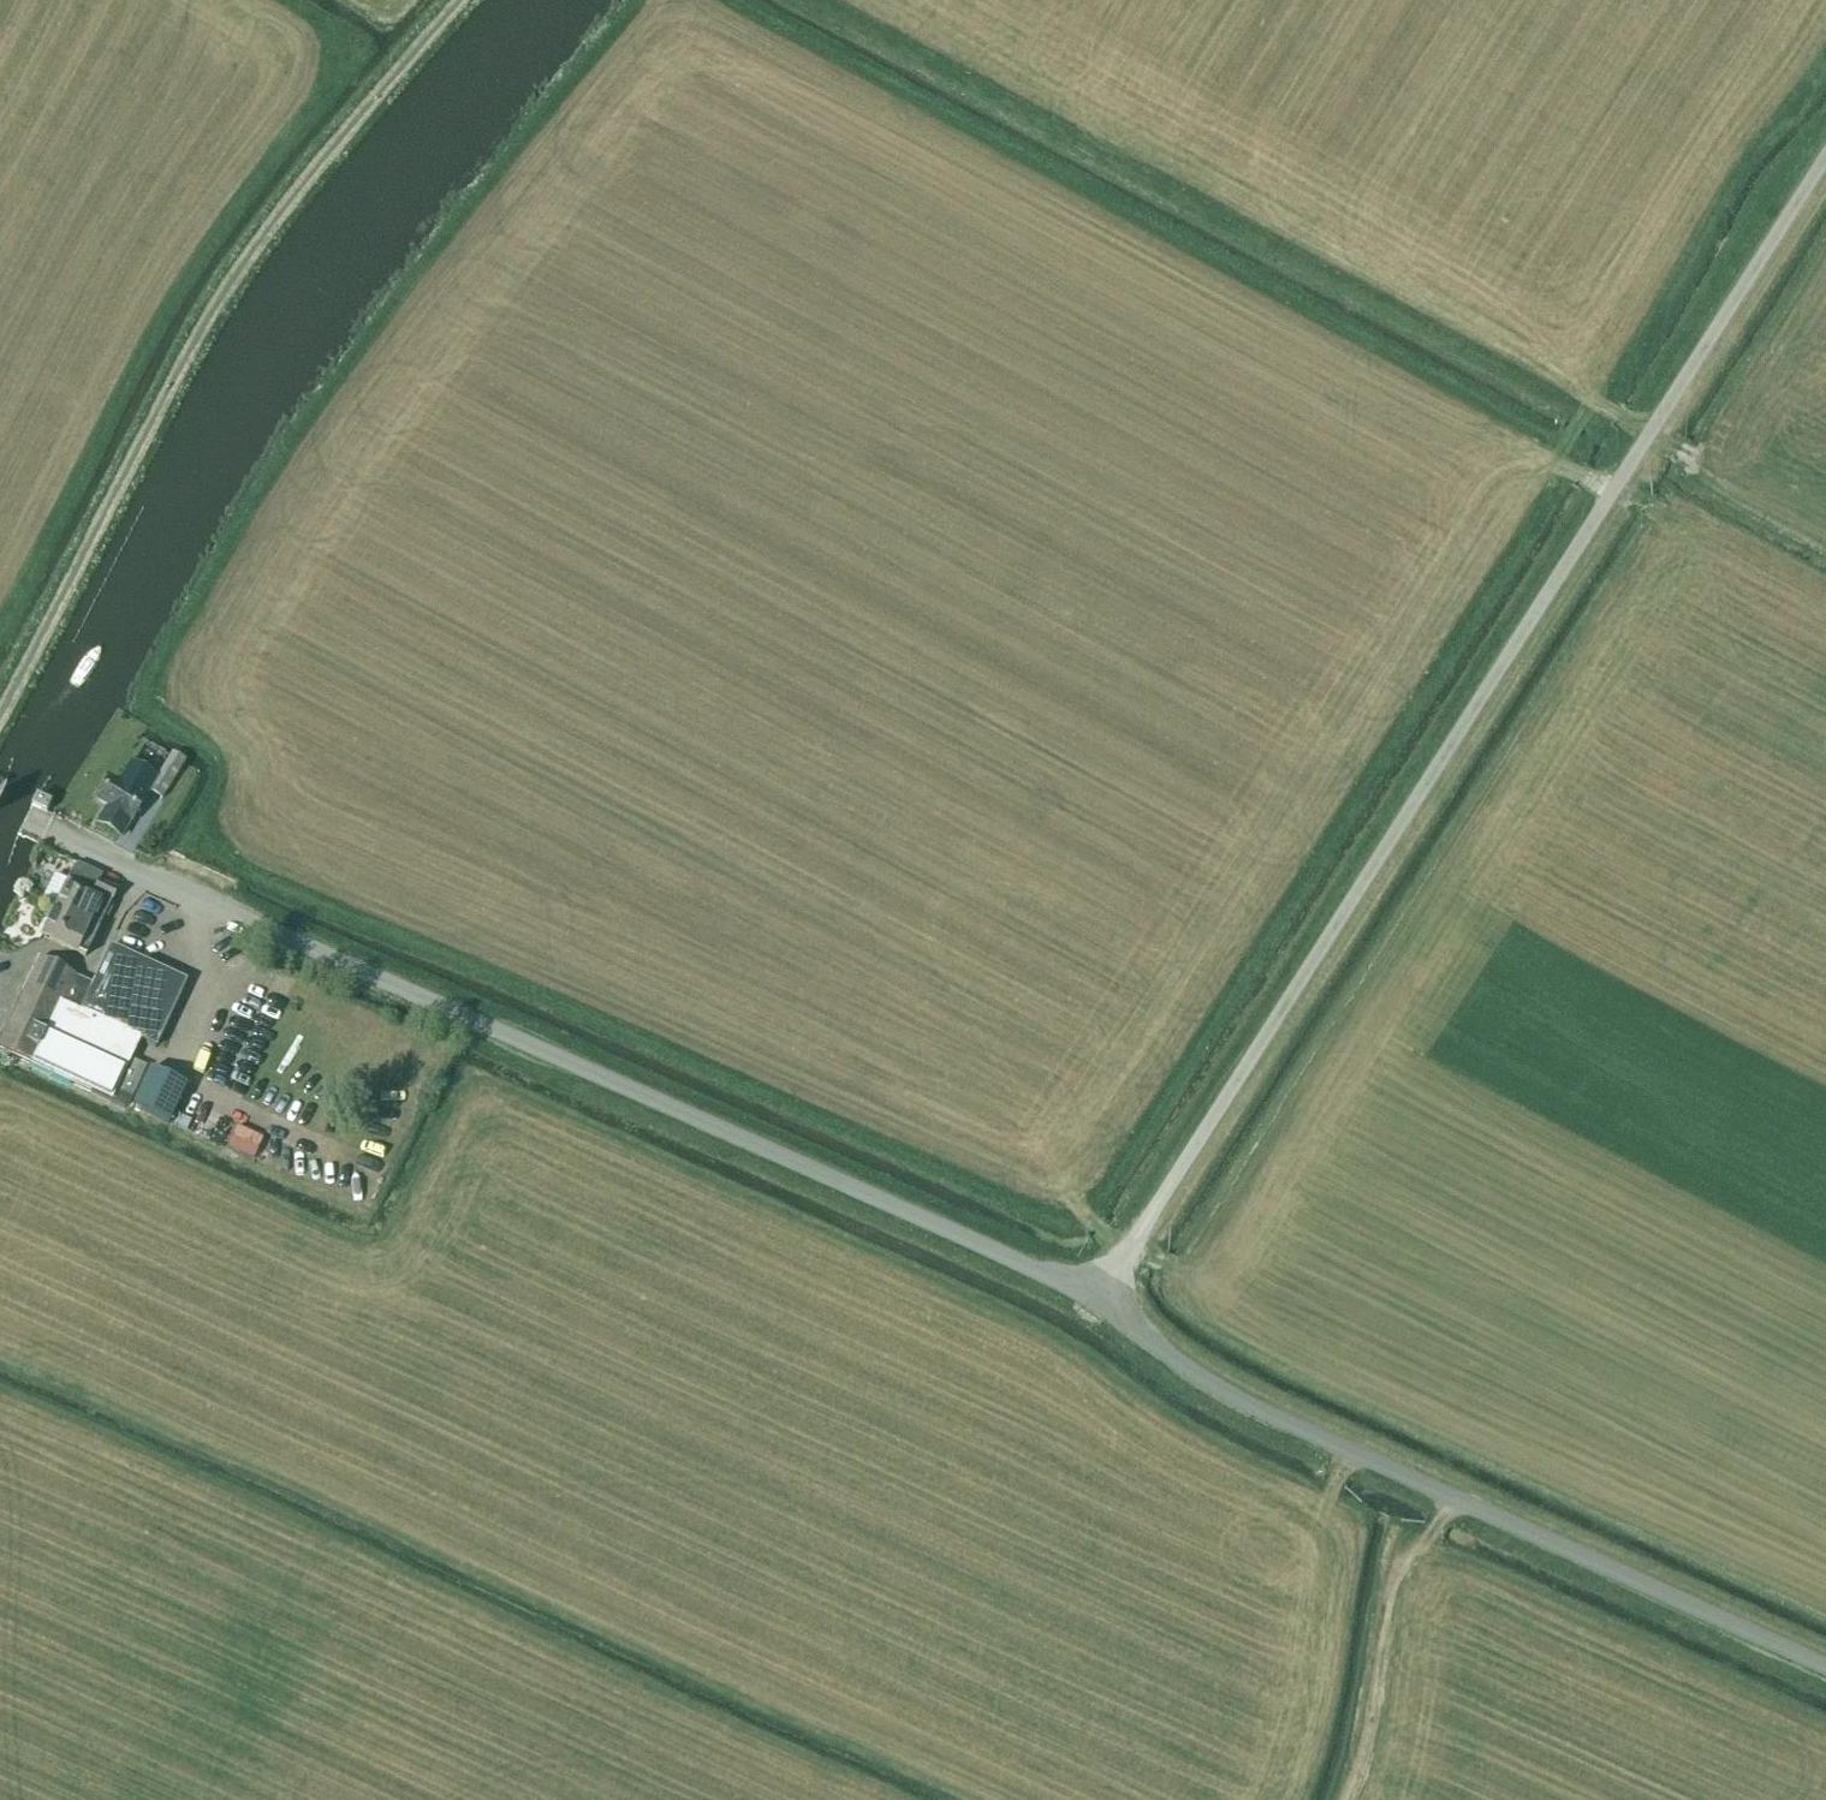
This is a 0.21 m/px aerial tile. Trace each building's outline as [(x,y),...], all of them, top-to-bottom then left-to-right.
[(145,736),(136,753),(160,766),(169,748),(145,736)] [(185,761),(172,753),(156,780),(169,788),(185,761)] [(106,811),(99,824),(120,837),(131,820),(132,820),(143,801),(141,799),(145,792),(146,793),(154,779),(131,765),(119,786),(110,781),(98,800),(111,808),(109,812),(106,811)] [(51,803),(37,796),(31,806),(46,813),(51,803)] [(111,902),(112,902),(117,892),(99,883),(102,876),(77,864),(69,881),(68,881),(55,909),(99,929),(111,902)] [(42,936),(85,957),(99,929),(55,909),(42,936)] [(92,980),(91,979),(89,984),(38,960),(0,1041),(0,1051),(127,1109),(133,1099),(146,1068),(131,1061),(140,1041),(155,1048),(187,982),(109,945),(92,980)] [(187,1086),(151,1069),(133,1108),(169,1125),(187,1086)] [(233,1130),(228,1142),(255,1153),(260,1142),(233,1130)]
